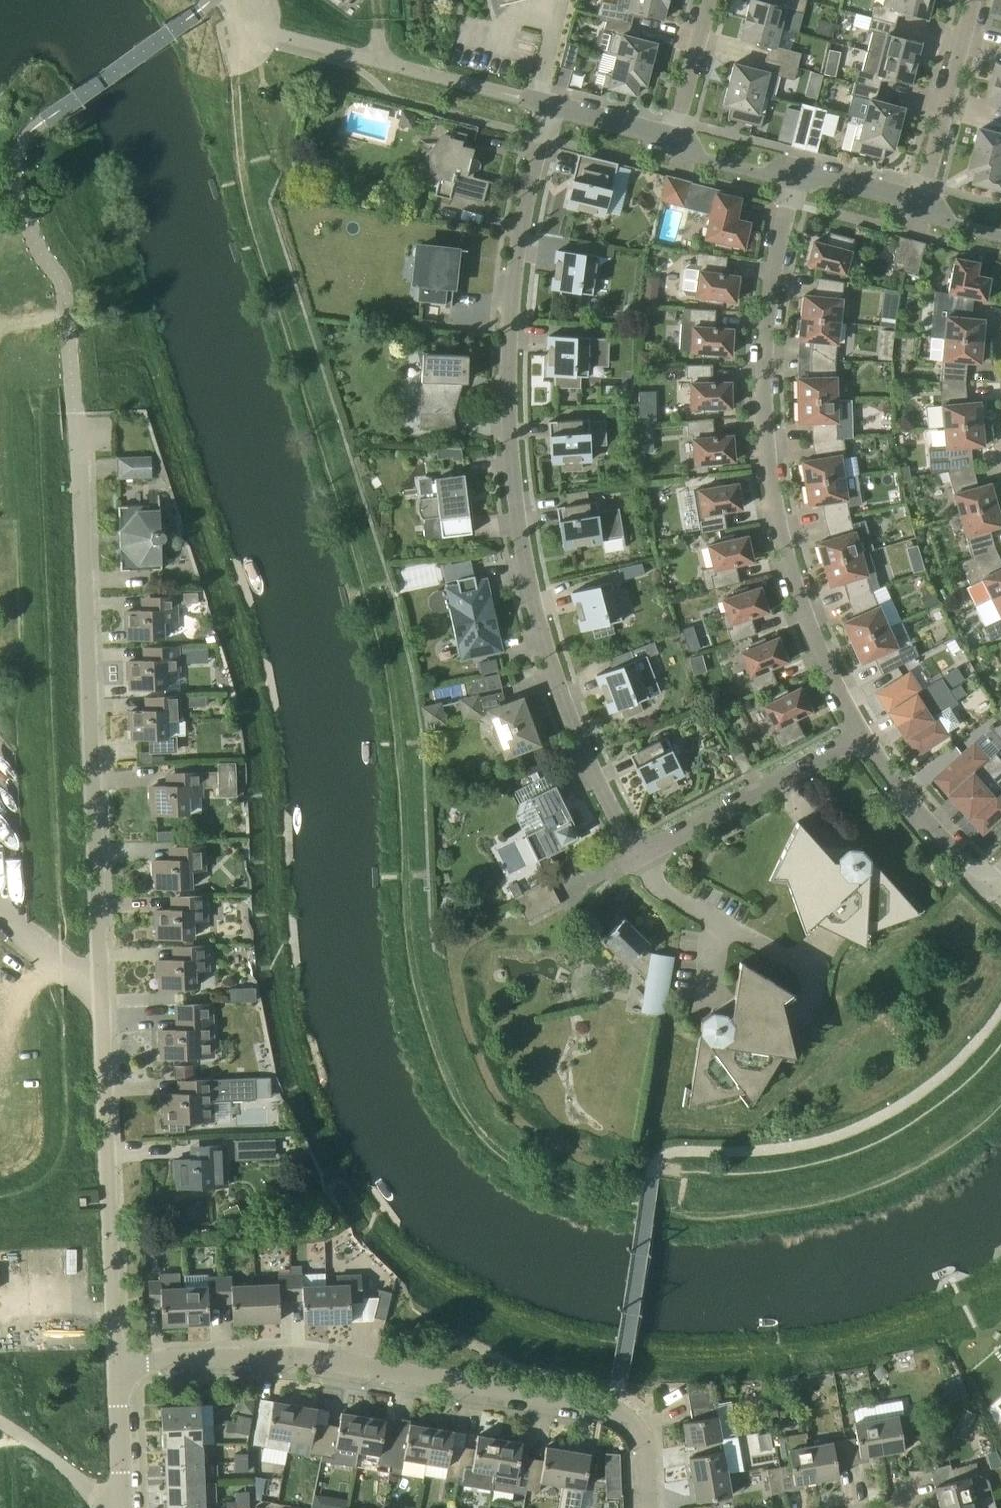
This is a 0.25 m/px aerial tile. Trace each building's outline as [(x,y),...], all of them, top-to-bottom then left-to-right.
[(668,0),(631,0),(629,7),(602,0),(598,15),(607,18),(631,24),(634,13),(663,20),(668,0)] [(807,0),(781,0),(779,5),(758,0),(750,0),(746,19),(780,28),(795,32),(800,12),(803,13),(807,0)] [(882,6),(875,4),(872,17),(895,23),(898,12),(927,19),(932,0),(884,0),(882,6)] [(892,35),(895,23),(872,17),(868,30),(873,31),(868,51),(916,63),(921,42),(892,35)] [(660,48),(656,47),(657,43),(638,38),(638,36),(629,32),(631,24),(607,18),(604,31),(611,33),(606,52),(617,55),(651,64),(652,61),(656,62),(660,48)] [(776,46),(780,28),(746,19),(740,40),(769,47),(766,59),(777,62),(798,67),(801,53),(776,46)] [(573,70),(579,45),(566,42),(560,66),(573,70)] [(836,70),(838,50),(829,49),(826,68),(836,70)] [(911,84),(916,63),(868,51),(863,71),(858,69),(855,82),(878,88),(881,77),(911,84)] [(646,85),(651,64),(617,55),(612,75),(606,73),(602,86),(636,95),(639,83),(646,85)] [(794,80),(798,67),(777,62),(766,59),(763,71),(734,63),(729,84),(764,93),(775,96),(780,76),(794,80)] [(809,70),(805,95),(818,97),(822,72),(809,70)] [(875,100),(878,88),(855,82),(851,95),(860,97),(855,116),(853,116),(899,129),(904,108),(875,100)] [(993,83),(988,104),(1000,108),(1000,85),(993,83)] [(759,113),(764,93),(729,84),(723,105),(731,107),(728,118),(761,127),(764,114),(759,113)] [(796,128),(808,131),(815,107),(802,103),(796,128)] [(808,131),(821,134),(828,110),(815,107),(808,131)] [(415,114),(402,110),(398,124),(411,128),(415,114)] [(894,149),(899,129),(853,116),(844,149),(883,159),(886,148),(894,149)] [(982,127),(976,148),(1000,155),(1000,132),(982,127)] [(791,146),(804,149),(808,131),(796,128),(791,146)] [(483,202),(489,182),(493,183),(493,182),(473,176),(474,171),(477,170),(479,168),(481,166),(481,163),(480,160),(478,158),(475,157),(472,158),(474,149),(464,146),(467,134),(452,130),(450,137),(443,135),(435,148),(439,151),(437,160),(432,160),(433,175),(440,177),(435,195),(450,199),(451,194),(483,202)] [(808,131),(804,149),(816,152),(817,152),(821,134),(808,131)] [(976,148),(971,169),(978,171),(975,183),(1000,189),(1000,155),(976,148)] [(579,153),(578,156),(579,157),(579,155),(583,156),(576,185),(571,184),(566,206),(605,215),(618,163),(579,153)] [(684,206),(690,182),(667,176),(660,200),(684,206)] [(717,241),(716,245),(731,249),(732,244),(744,247),(750,222),(736,219),(741,198),(716,193),(705,238),(717,241)] [(808,263),(845,273),(854,238),(831,232),(827,245),(814,241),(808,263)] [(905,264),(912,239),(900,236),(893,260),(905,264)] [(917,275),(926,243),(912,239),(905,264),(903,271),(917,275)] [(410,240),(406,284),(414,285),(412,299),(449,303),(455,245),(410,240)] [(593,295),(598,255),(558,250),(553,290),(593,295)] [(686,294),(696,296),(708,297),(707,302),(723,304),(723,299),(735,301),(739,276),(721,274),(723,256),(697,252),(696,264),(690,264),(685,267),(682,289),(686,294)] [(949,293),(973,298),(986,300),(990,278),(977,275),(979,262),(955,258),(949,293)] [(801,317),(840,321),(844,282),(819,278),(817,296),(804,295),(801,317)] [(656,296),(649,291),(643,290),(642,303),(655,304),(656,296)] [(897,309),(899,291),(886,290),(883,307),(884,307),(897,309)] [(971,318),(973,298),(949,293),(946,316),(934,314),(932,337),(982,341),(984,319),(971,318)] [(693,322),(692,352),(704,352),(703,357),(719,358),(719,353),(731,354),(733,329),(715,328),(716,310),(690,308),(689,321),(693,322)] [(835,360),(840,321),(801,317),(799,339),(812,340),(810,359),(835,360)] [(609,338),(590,338),(590,336),(549,335),(548,375),(555,376),(555,388),(581,388),(581,377),(588,377),(589,365),(608,365),(609,338)] [(980,363),(982,341),(932,337),(929,358),(942,360),(940,382),(965,382),(967,362),(980,363)] [(468,384),(468,375),(468,355),(422,353),(422,381),(413,411),(413,413),(421,413),(420,427),(457,428),(454,413),(463,382),(468,384)] [(837,399),(835,360),(810,359),(811,378),(798,378),(798,400),(837,399)] [(691,378),(691,408),(703,407),(703,412),(719,412),(719,407),(731,407),(731,382),(713,382),(712,364),(686,365),(686,378),(691,378)] [(967,402),(965,382),(940,382),(944,427),(982,423),(980,401),(967,402)] [(838,438),(837,399),(798,400),(799,422),(812,422),(812,440),(838,438)] [(652,424),(652,414),(642,415),(638,415),(638,425),(652,424)] [(605,420),(589,421),(589,419),(549,421),(552,461),(563,461),(564,469),(581,468),(581,459),(592,459),(591,446),(607,445),(605,420)] [(678,435),(688,434),(692,434),(695,464),(707,463),(708,467),(723,466),(723,461),(735,460),(732,435),(715,437),(713,419),(677,422),(678,435)] [(948,471),(973,467),(971,447),(984,445),(982,423),(944,427),(946,446),(929,448),(931,474),(948,471)] [(639,429),(640,443),(653,442),(652,428),(639,429)] [(806,483),(844,477),(841,458),(847,457),(844,437),(838,438),(812,440),(815,459),(802,461),(806,483)] [(437,448),(438,458),(453,456),(451,447),(437,448)] [(151,455),(117,456),(118,479),(152,478),(151,455)] [(960,514),(997,504),(991,483),(978,486),(973,467),(948,471),(960,514)] [(473,518),(472,503),(468,503),(465,475),(435,479),(437,496),(420,498),(419,500),(418,503),(418,506),(418,509),(419,512),(420,514),(421,517),(423,519),(426,518),(426,522),(424,522),(426,539),(472,533),(470,519),(473,518)] [(860,488),(846,490),(844,477),(806,483),(809,505),(822,503),(825,521),(850,515),(848,506),(862,503),(860,488)] [(701,533),(727,529),(724,511),(742,508),(738,483),(726,485),(725,480),(709,483),(710,488),(698,490),(703,519),(699,520),(701,533)] [(603,540),(603,538),(623,535),(622,530),(623,530),(619,508),(598,511),(597,500),(589,502),(588,490),(566,493),(568,505),(557,507),(563,547),(603,540)] [(161,531),(160,504),(119,506),(121,570),(162,568),(161,542),(165,540),(166,536),(165,532),(161,531)] [(996,548),(990,529),(1000,526),(1000,519),(997,504),(960,514),(972,557),(996,548)] [(818,543),(824,564),(861,553),(858,541),(871,537),(866,521),(853,525),(850,515),(825,521),(831,539),(818,543)] [(701,569),(706,590),(740,582),(736,564),(753,560),(747,536),(736,539),(735,534),(719,537),(720,542),(709,545),(714,566),(701,569)] [(972,557),(960,562),(971,585),(967,587),(975,604),(973,605),(973,607),(992,598),(1000,593),(1000,560),(996,548),(972,557)] [(869,551),(861,553),(824,564),(831,585),(843,581),(848,599),(872,591),(872,590),(880,588),(869,551)] [(910,562),(913,573),(925,569),(921,559),(910,562)] [(621,579),(644,574),(641,562),(619,567),(621,579)] [(441,606),(449,604),(461,660),(504,651),(496,614),(487,577),(475,579),(475,575),(457,579),(458,586),(437,590),(434,592),(432,594),(431,597),(431,600),(432,603),(434,605),(437,606),(441,606)] [(622,620),(612,581),(573,591),(583,631),(594,628),(596,636),(613,631),(611,623),(622,620)] [(728,629),(732,642),(757,633),(751,617),(768,611),(761,587),(749,591),(748,586),(733,591),(734,596),(723,599),(732,628),(728,629)] [(853,642),(888,626),(872,591),(848,599),(856,616),(844,622),(853,642)] [(920,597),(926,609),(938,603),(933,591),(920,597)] [(182,602),(197,602),(197,593),(182,593),(182,602)] [(988,623),(983,625),(990,640),(1000,634),(1000,593),(992,598),(1000,617),(988,623)] [(142,598),(143,610),(127,611),(127,629),(130,628),(130,639),(164,638),(163,621),(177,620),(176,596),(142,598)] [(888,626),(853,642),(862,662),(874,657),(882,674),(919,655),(915,645),(899,651),(888,626)] [(697,637),(686,641),(689,650),(700,647),(697,637)] [(753,648),(741,652),(753,680),(748,682),(753,694),(778,684),(771,667),(788,660),(778,637),(767,642),(765,637),(751,643),(753,648)] [(144,647),(145,660),(129,661),(129,679),(132,678),(132,689),(166,688),(165,671),(179,670),(178,646),(144,647)] [(179,663),(188,662),(188,648),(178,648),(179,663)] [(693,675),(707,671),(703,654),(689,658),(693,675)] [(646,656),(635,661),(635,660),(597,674),(611,712),(622,708),(625,716),(642,710),(638,701),(649,698),(649,697),(660,692),(646,656)] [(923,661),(912,665),(919,684),(930,680),(923,661)] [(957,667),(942,676),(950,688),(964,679),(957,667)] [(897,724),(950,690),(942,678),(921,691),(910,672),(877,693),(897,724)] [(474,693),(502,686),(499,673),(470,680),(474,693)] [(960,684),(950,690),(897,724),(917,755),(949,734),(937,716),(958,703),(956,699),(966,693),(960,684)] [(774,734),(781,748),(805,736),(796,718),(811,710),(800,687),(789,693),(787,689),(773,696),(775,700),(765,705),(778,732),(774,734)] [(521,700),(505,706),(503,692),(459,700),(463,720),(484,716),(483,713),(491,711),(494,719),(493,720),(492,724),(492,728),(493,732),(494,736),(497,740),(500,743),(503,745),(504,746),(507,753),(537,742),(521,700)] [(206,706),(205,695),(187,696),(188,701),(188,706),(206,706)] [(134,739),(151,738),(151,751),(176,750),(176,736),(168,736),(167,721),(181,720),(180,696),(146,697),(147,710),(131,711),(131,728),(133,728),(134,739)] [(428,725),(445,721),(441,705),(425,708),(428,725)] [(647,790),(658,785),(661,793),(677,785),(673,777),(684,772),(666,736),(629,754),(647,790)] [(1000,768),(1000,759),(996,753),(988,759),(974,743),(934,778),(959,806),(1000,768)] [(219,796),(237,795),(236,761),(218,762),(218,771),(214,771),(214,787),(219,787),(219,796)] [(959,806),(983,833),(1000,817),(1000,795),(997,791),(1000,788),(1000,768),(959,806)] [(202,787),(202,771),(168,773),(168,785),(152,786),(152,804),(154,804),(155,814),(189,813),(188,796),(202,796),(202,787)] [(530,774),(534,781),(540,778),(536,771),(530,774)] [(572,826),(575,824),(556,785),(530,797),(544,826),(525,835),(538,860),(568,846),(566,843),(578,837),(572,826)] [(870,947),(871,935),(871,929),(925,910),(912,896),(909,902),(872,860),(869,860),(869,857),(861,848),(848,847),(838,855),(838,860),(833,860),(798,821),(769,880),(787,881),(806,934),(819,922),(870,947)] [(170,847),(170,859),(154,860),(155,878),(157,878),(158,888),(192,887),(191,870),(205,870),(204,845),(170,847)] [(528,921),(545,911),(561,903),(549,880),(523,893),(517,882),(509,886),(528,921)] [(172,897),(172,909),(156,910),(157,928),(159,927),(159,938),(193,936),(193,920),(207,920),(206,895),(172,897)] [(664,1014),(673,958),(674,957),(652,953),(646,948),(651,944),(624,918),(604,939),(630,965),(632,963),(647,978),(643,1001),(647,1001),(646,1009),(642,1009),(641,1010),(664,1014)] [(174,947),(174,959),(158,960),(159,978),(161,978),(161,988),(195,986),(195,970),(209,970),(208,945),(174,947)] [(782,1005),(796,995),(740,961),(732,1013),(728,1015),(725,1012),(713,1010),(702,1018),(700,1030),(702,1033),(700,1034),(691,1089),(685,1086),(682,1105),(738,1091),(748,1106),(777,1058),(795,1060),(782,1005)] [(229,988),(230,1000),(242,1000),(242,988),(229,988)] [(164,1058),(198,1056),(214,1056),(211,1003),(176,1005),(177,1029),(161,1030),(161,1048),(164,1047),(164,1058)] [(194,1077),(194,1065),(174,1065),(175,1078),(194,1077)] [(186,1131),(185,1121),(215,1120),(214,1103),(214,1101),(256,1100),(255,1078),(213,1079),(179,1080),(180,1093),(164,1094),(164,1111),(166,1112),(167,1122),(168,1132),(186,1131)] [(249,1154),(249,1143),(234,1143),(234,1154),(249,1154)] [(192,1146),(192,1159),(176,1159),(177,1177),(181,1177),(182,1187),(213,1186),(213,1170),(227,1169),(226,1145),(192,1146)] [(280,1300),(291,1300),(291,1274),(278,1275),(279,1283),(256,1284),(257,1321),(281,1321),(280,1300)] [(328,1322),(326,1285),(303,1286),(303,1274),(291,1274),(291,1300),(303,1299),(304,1322),(328,1322)] [(326,1285),(328,1322),(351,1321),(351,1301),(363,1301),(362,1275),(337,1276),(337,1285),(326,1285)] [(257,1321),(256,1284),(232,1285),(232,1276),(220,1277),(221,1302),(233,1302),(234,1322),(257,1321)] [(209,1303),(221,1302),(220,1277),(208,1277),(208,1286),(185,1287),(186,1324),(210,1323),(209,1303)] [(186,1324),(185,1287),(162,1288),(161,1279),(149,1279),(150,1305),(162,1304),(163,1325),(186,1324)] [(380,1289),(374,1317),(385,1320),(392,1292),(380,1289)] [(940,1384),(948,1404),(966,1396),(958,1377),(940,1384)] [(707,1441),(722,1439),(738,1436),(732,1401),(716,1403),(713,1388),(688,1393),(693,1420),(683,1422),(687,1444),(707,1441)] [(290,1439),(296,1404),(273,1400),(270,1420),(258,1418),(254,1444),(267,1446),(268,1435),(290,1439)] [(326,1430),(314,1428),(318,1408),(296,1404),(290,1439),(311,1443),(310,1453),(322,1455),(326,1430)] [(162,1426),(202,1425),(201,1405),(161,1406),(162,1426)] [(358,1450),(364,1415),(342,1412),(338,1432),(326,1430),(322,1455),(335,1457),(336,1447),(358,1450)] [(877,1418),(883,1453),(905,1449),(903,1439),(915,1437),(912,1412),(898,1414),(877,1418)] [(252,1417),(251,1417),(239,1415),(238,1423),(250,1425),(252,1417)] [(390,1466),(395,1441),(383,1439),(386,1419),(364,1415),(358,1450),(380,1454),(378,1464),(390,1466)] [(861,1456),(883,1453),(877,1418),(855,1422),(858,1437),(845,1439),(850,1465),(862,1462),(861,1456)] [(249,1434),(250,1425),(238,1423),(236,1432),(249,1434)] [(423,1477),(424,1474),(432,1427),(410,1423),(407,1443),(395,1441),(390,1466),(403,1468),(402,1474),(423,1477)] [(163,1445),(202,1444),(202,1443),(214,1443),(214,1424),(202,1425),(162,1426),(163,1445)] [(458,1483),(463,1452),(451,1450),(454,1430),(432,1427),(424,1474),(445,1478),(445,1481),(458,1483)] [(769,1431),(757,1434),(757,1438),(760,1449),(760,1450),(773,1448),(773,1446),(770,1435),(769,1431)] [(780,1466),(784,1492),(796,1490),(795,1484),(817,1480),(811,1445),(808,1446),(806,1434),(779,1438),(782,1458),(791,1457),(792,1464),(780,1466)] [(492,1488),(494,1473),(500,1438),(478,1435),(475,1454),(463,1452),(458,1483),(491,1489),(491,1488),(492,1488)] [(519,1462),(520,1456),(522,1442),(500,1438),(494,1473),(516,1477),(514,1487),(527,1489),(531,1463),(519,1462)] [(693,1479),(728,1473),(722,1439),(707,1441),(709,1453),(689,1457),(693,1479)] [(838,1467),(850,1465),(845,1439),(811,1445),(817,1480),(839,1476),(838,1467)] [(166,1464),(203,1463),(202,1444),(163,1445),(163,1446),(165,1446),(166,1464)] [(563,1484),(569,1450),(546,1446),(543,1465),(531,1463),(527,1489),(539,1491),(541,1481),(563,1484)] [(583,1488),(585,1488),(591,1453),(569,1450),(563,1484),(559,1507),(579,1507),(583,1488)] [(611,1477),(611,1491),(618,1492),(620,1452),(605,1451),(604,1477),(611,1477)] [(235,1462),(248,1461),(248,1453),(235,1453),(235,1462)] [(236,1471),(249,1470),(248,1461),(235,1462),(236,1471)] [(989,1480),(980,1474),(976,1461),(951,1468),(955,1480),(935,1485),(941,1507),(993,1494),(989,1480)] [(167,1484),(204,1482),(203,1463),(166,1464),(167,1484)] [(772,1494),(784,1492),(780,1466),(767,1469),(772,1494)] [(728,1473),(693,1479),(697,1501),(732,1495),(728,1473)] [(168,1503),(205,1501),(204,1482),(167,1484),(168,1503)] [(237,1500),(250,1500),(249,1491),(237,1492),(237,1500)] [(325,1495),(314,1494),(312,1507),(323,1507),(325,1495)] [(993,1494),(941,1507),(996,1507),(993,1494)] [(250,1500),(237,1500),(237,1507),(250,1507),(250,1500)]
